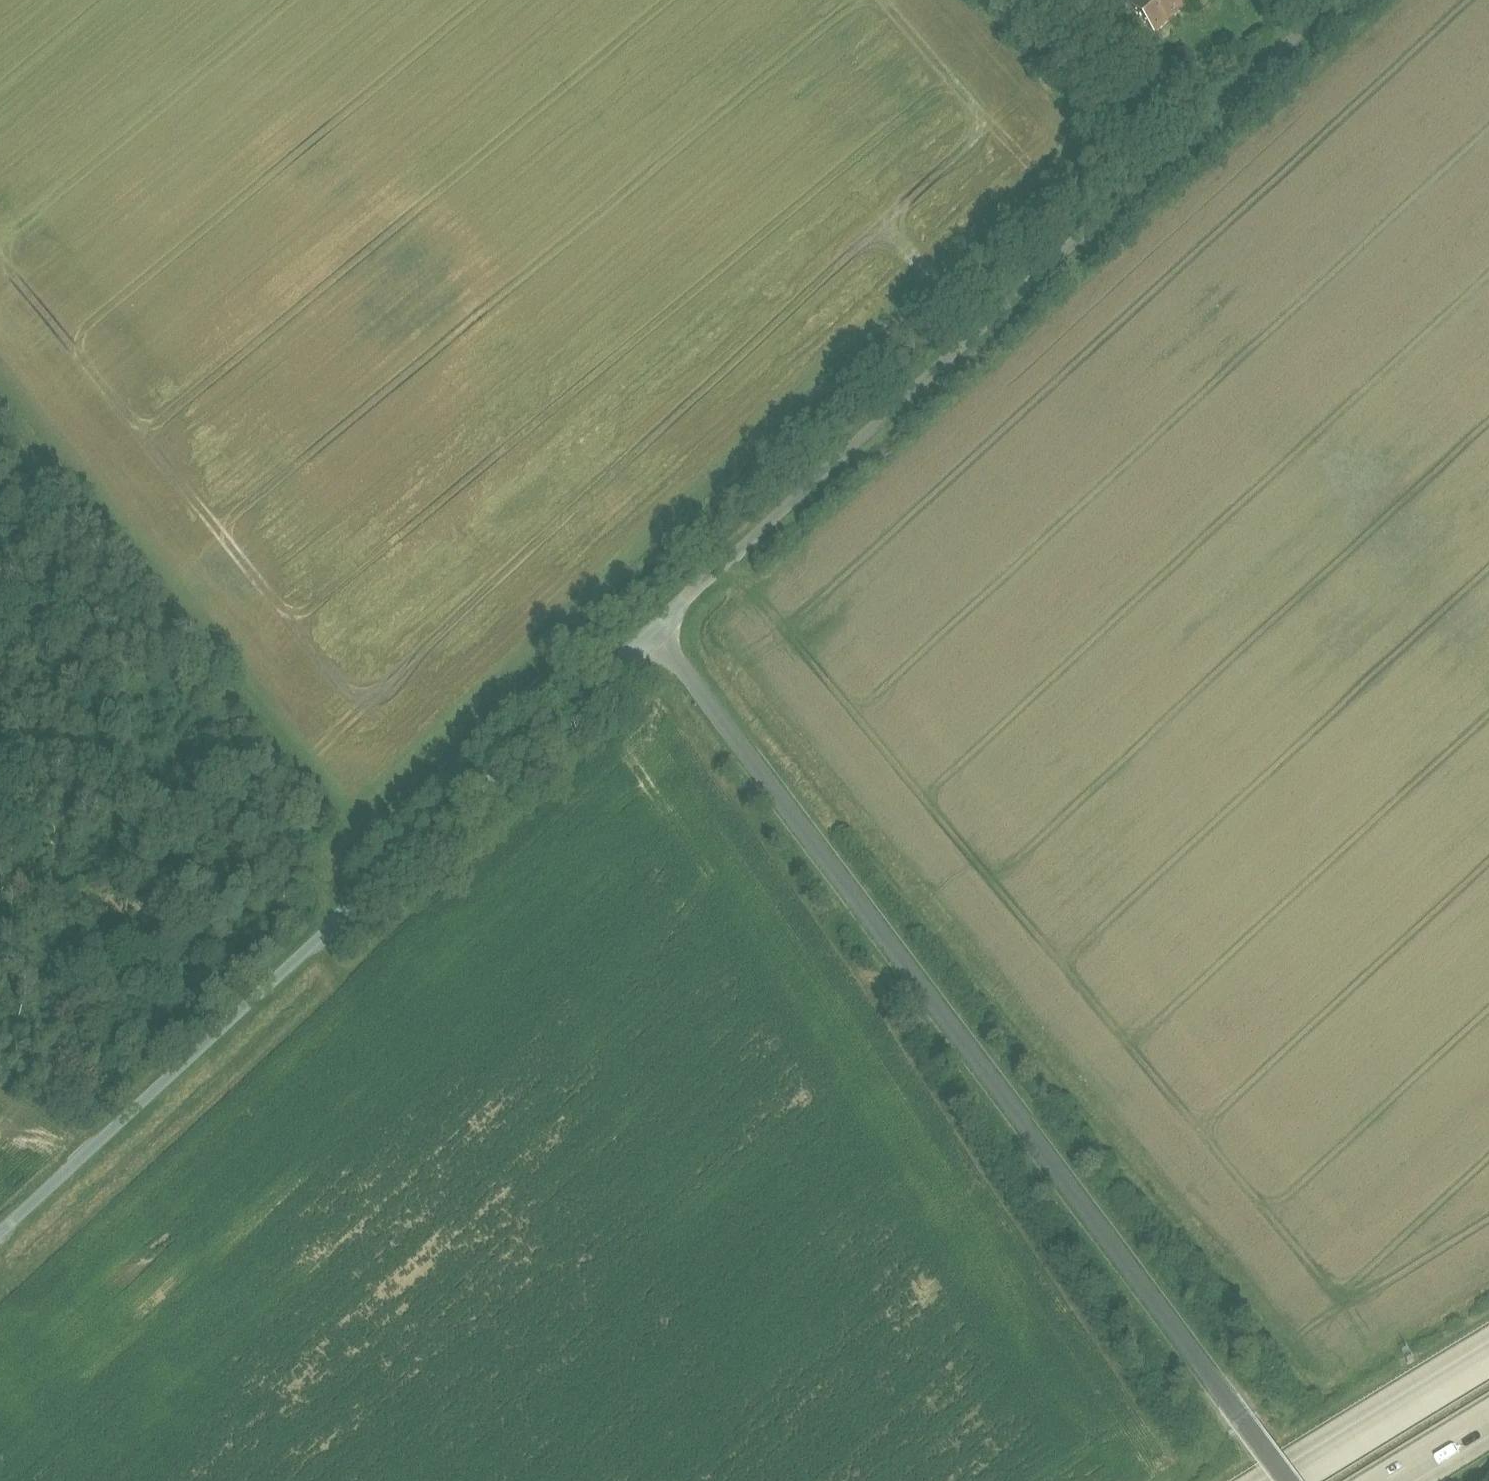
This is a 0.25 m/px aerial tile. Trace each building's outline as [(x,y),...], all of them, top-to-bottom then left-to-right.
[(1201,0),(1125,0),(1129,3),(1125,6),(1158,41),(1201,0)]
